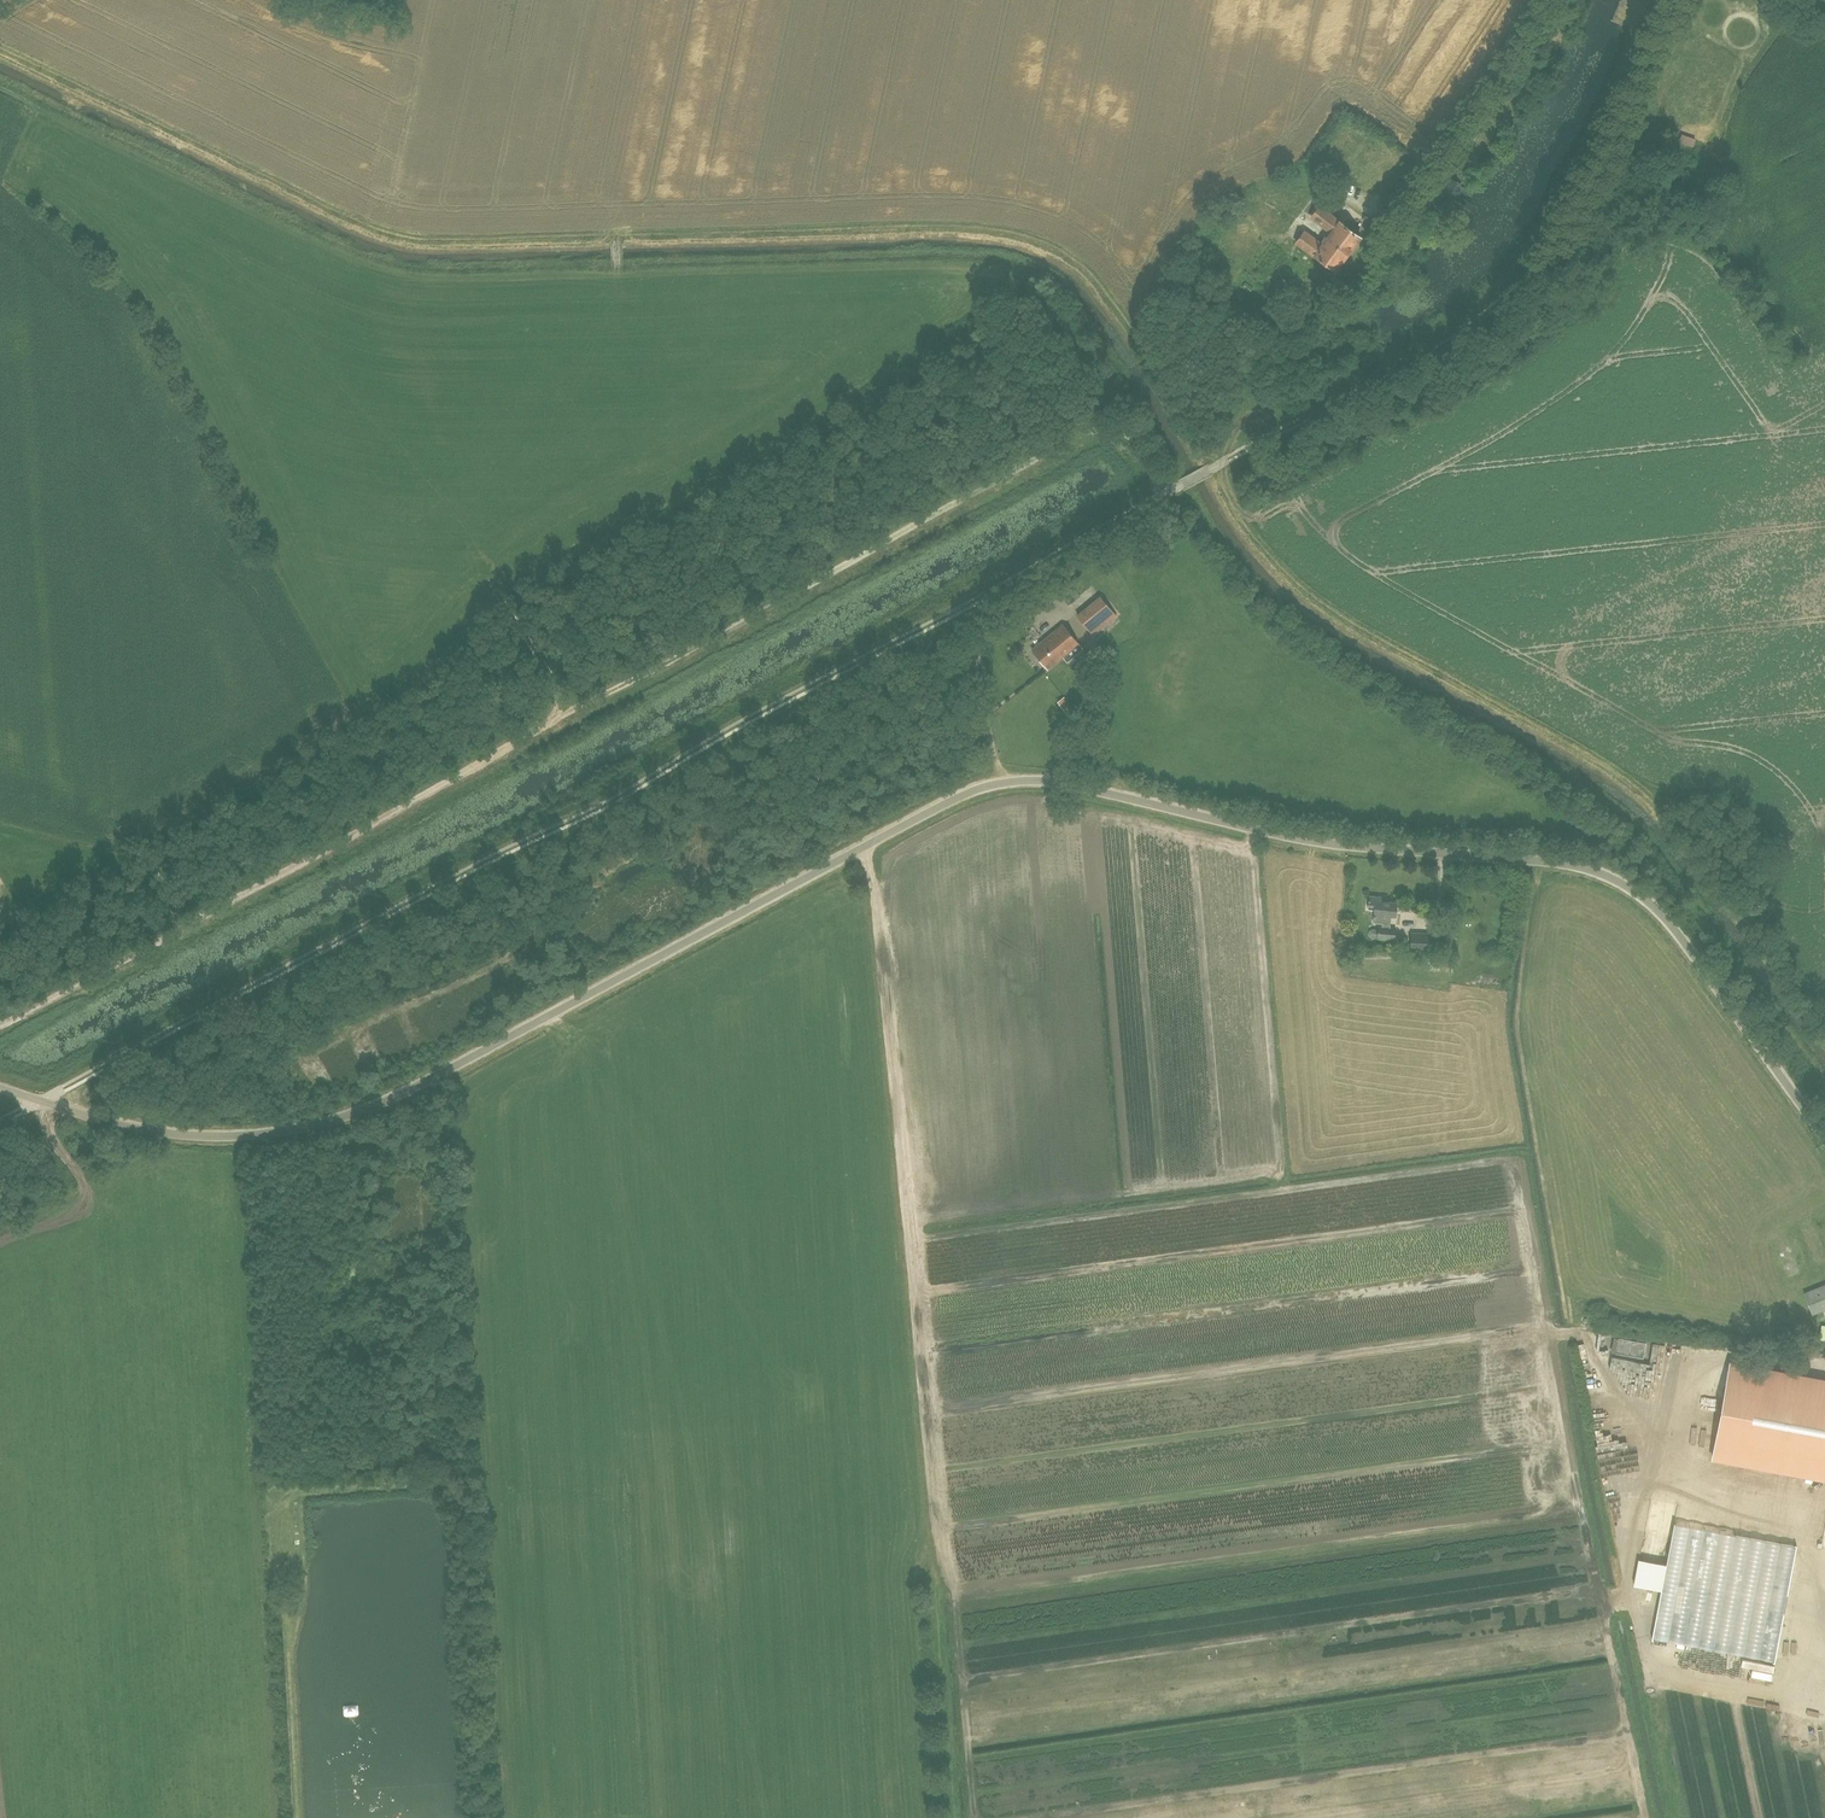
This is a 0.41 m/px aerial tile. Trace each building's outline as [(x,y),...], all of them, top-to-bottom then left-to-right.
[(1611,129),(1604,126),(1599,138),(1605,141),(1611,129)] [(1306,234),(1299,244),(1335,271),(1359,239),(1325,213),(1317,224),(1336,239),(1327,251),(1306,234)] [(1278,307),(1266,292),(1258,298),(1270,313),(1278,307)] [(1057,589),(1060,594),(1068,605),(1075,599),(1072,594),(1064,583),(1057,589)] [(1044,590),(1032,599),(1040,609),(1052,601),(1044,590)] [(1100,595),(1076,615),(1093,636),(1117,615),(1100,595)] [(1062,624),(1031,650),(1047,668),(1078,643),(1062,624)] [(1057,701),(1069,717),(1076,712),(1064,696),(1057,701)] [(1377,938),(1395,939),(1395,926),(1389,926),(1390,916),(1395,917),(1396,901),(1384,900),(1385,897),(1368,895),(1367,908),(1374,909),(1373,922),(1378,922),(1377,938)] [(1452,947),(1453,932),(1442,931),(1441,946),(1452,947)] [(1411,932),(1410,950),(1436,951),(1436,933),(1411,932)] [(1804,1293),(1812,1314),(1824,1309),(1824,1285),(1804,1293)] [(1646,1343),(1618,1338),(1616,1353),(1643,1358),(1646,1343)] [(1726,1387),(1713,1458),(1824,1479),(1824,1405),(1726,1387)] [(1794,1749),(1802,1748),(1801,1728),(1793,1728),(1794,1749)]
